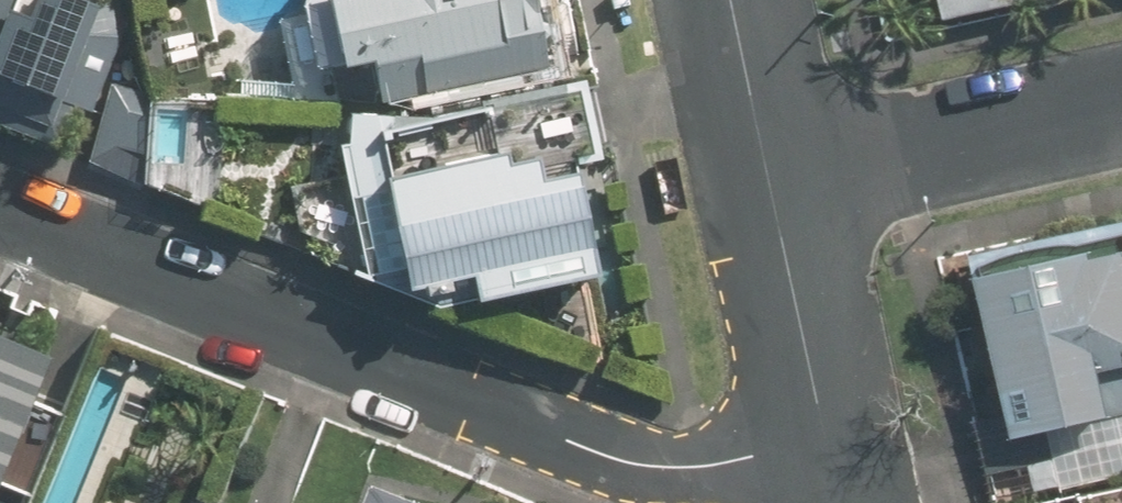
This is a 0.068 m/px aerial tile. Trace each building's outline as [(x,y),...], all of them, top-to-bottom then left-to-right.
[(143,95),(142,85),(120,10),(103,3),(104,0),(0,0),(0,117),(48,137),(63,100),(96,112),(83,154),(139,171),(143,95)] [(310,2),(312,7),(289,11),(301,62),(324,57),(325,62),(377,52),(386,91),(558,53),(546,0),(318,0),(310,2)] [(943,15),(1010,0),(940,0),(943,15)] [(603,161),(585,78),(444,110),(412,106),(356,103),(354,132),(341,132),(375,279),(434,303),(610,264),(595,163),(603,161)] [(224,219),(216,99),(149,96),(144,187),(224,219)] [(991,485),(1121,457),(1121,253),(1116,226),(953,262),(983,402),(973,404),(991,485)] [(0,336),(0,460),(43,353),(0,336)] [(375,482),(367,502),(428,502),(375,482)] [(1075,502),(1121,502),(1121,494),(1075,502)]
